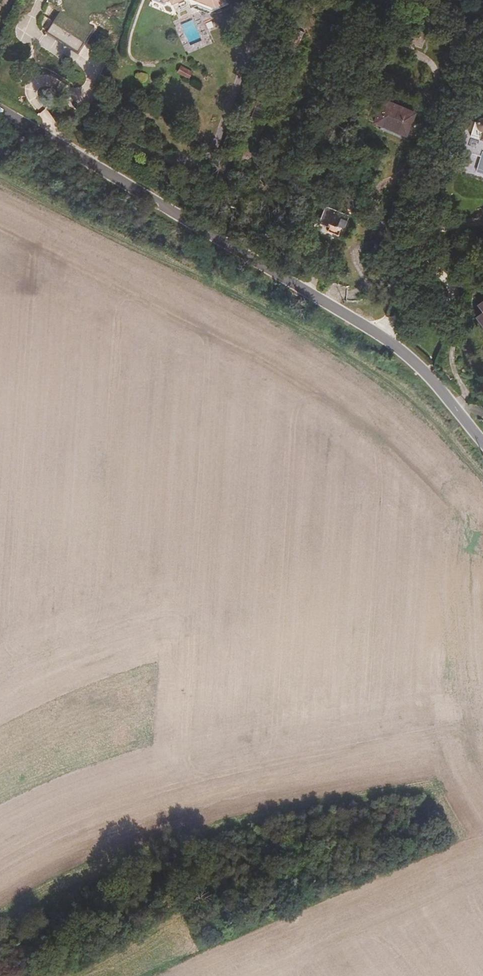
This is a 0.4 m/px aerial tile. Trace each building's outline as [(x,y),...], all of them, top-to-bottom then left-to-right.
[(91,32),(60,11),(46,32),(78,52),(91,32)] [(186,77),(189,70),(181,66),(177,72),(186,77)] [(408,140),(407,133),(412,120),(415,113),(383,100),(374,122),(381,125),(380,128),(408,140)] [(476,122),(470,139),(482,143),(482,118),(480,120),(478,121),(478,123),(476,122)] [(408,140),(415,121),(412,120),(407,133),(408,140)] [(239,158),(252,162),(256,147),(243,143),(239,158)] [(344,228),(349,215),(325,205),(318,222),(329,226),(328,231),(338,235),(341,227),(344,228)] [(316,260),(311,272),(323,278),(329,265),(316,260)]
